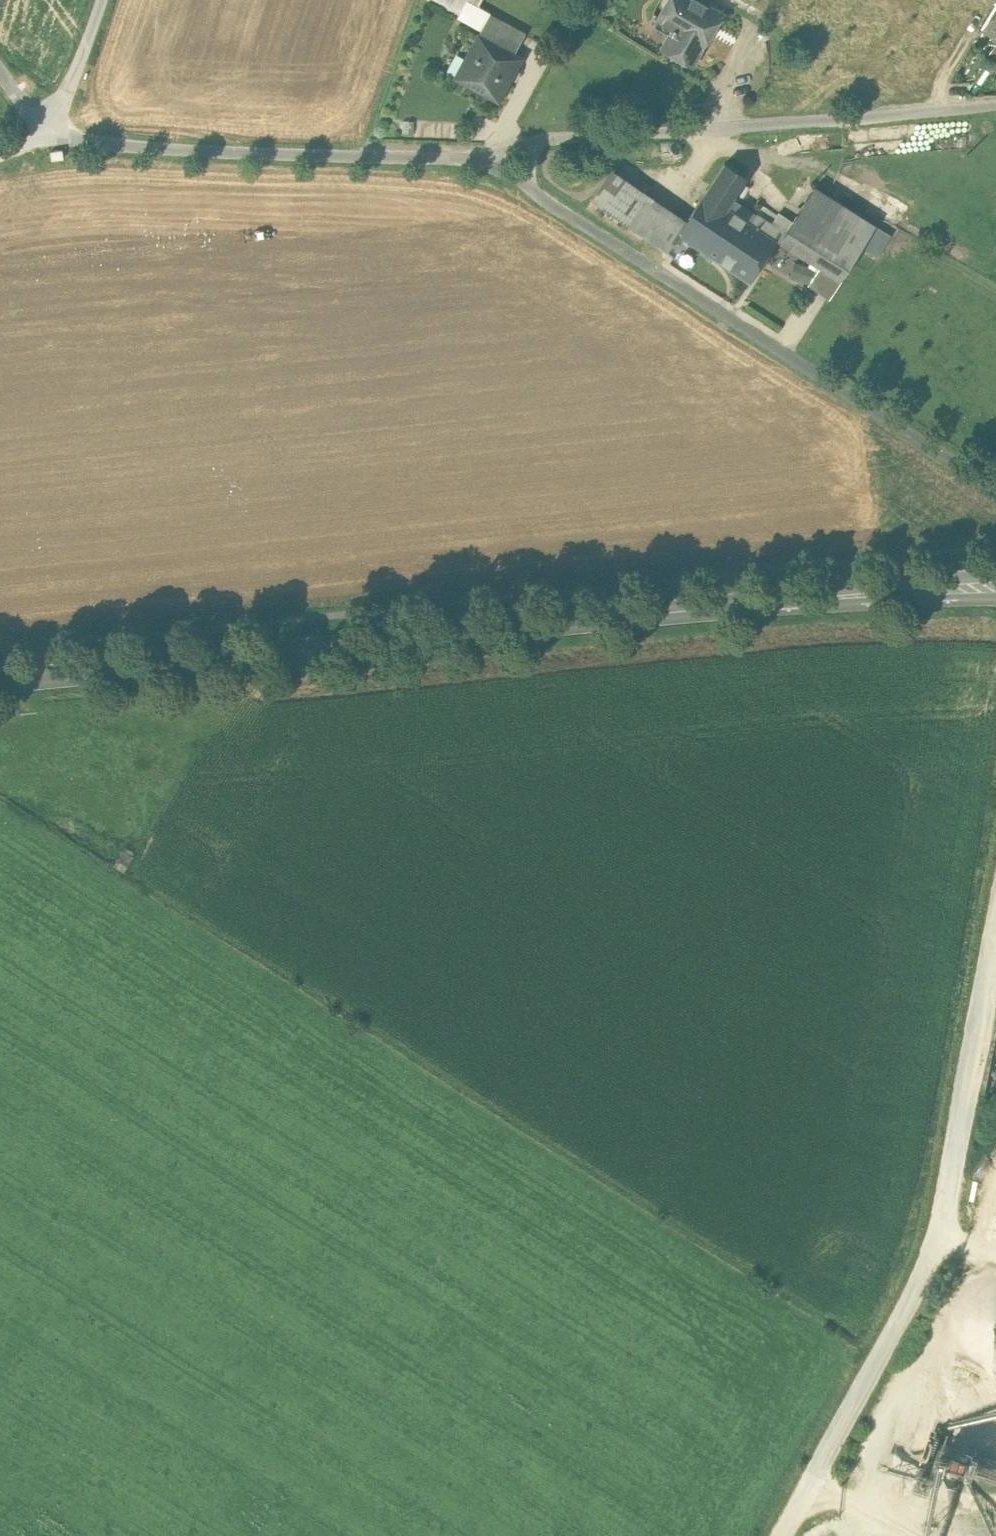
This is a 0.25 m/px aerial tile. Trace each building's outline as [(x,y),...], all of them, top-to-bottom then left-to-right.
[(459,13),(466,0),(435,0),(459,13)] [(696,0),(668,0),(656,19),(671,28),(668,34),(669,35),(662,47),(690,62),(718,13),(696,0)] [(488,16),(465,3),(457,18),(481,31),(488,16)] [(980,30),(995,39),(995,4),(980,30)] [(520,58),(477,35),(454,78),(497,101),(520,58)] [(724,163),(704,194),(726,208),(746,178),(724,163)] [(644,200),(607,175),(591,199),(627,224),(644,200)] [(792,221),(778,212),(771,224),(775,226),(768,236),(774,240),(774,239),(819,268),(840,281),(863,245),(875,225),(824,193),(814,187),(792,221)] [(726,208),(704,194),(682,227),(678,233),(679,233),(718,260),(745,220),(727,208),(726,208)] [(672,220),(644,200),(627,224),(655,244),(672,220)] [(750,224),(745,220),(718,260),(749,281),(774,240),(768,236),(775,226),(771,224),(757,215),(750,224)] [(672,220),(655,244),(667,252),(679,233),(678,233),(682,227),(672,220)] [(892,236),(875,225),(863,245),(879,256),(892,236)] [(840,281),(819,268),(808,286),(829,299),(840,281)]
